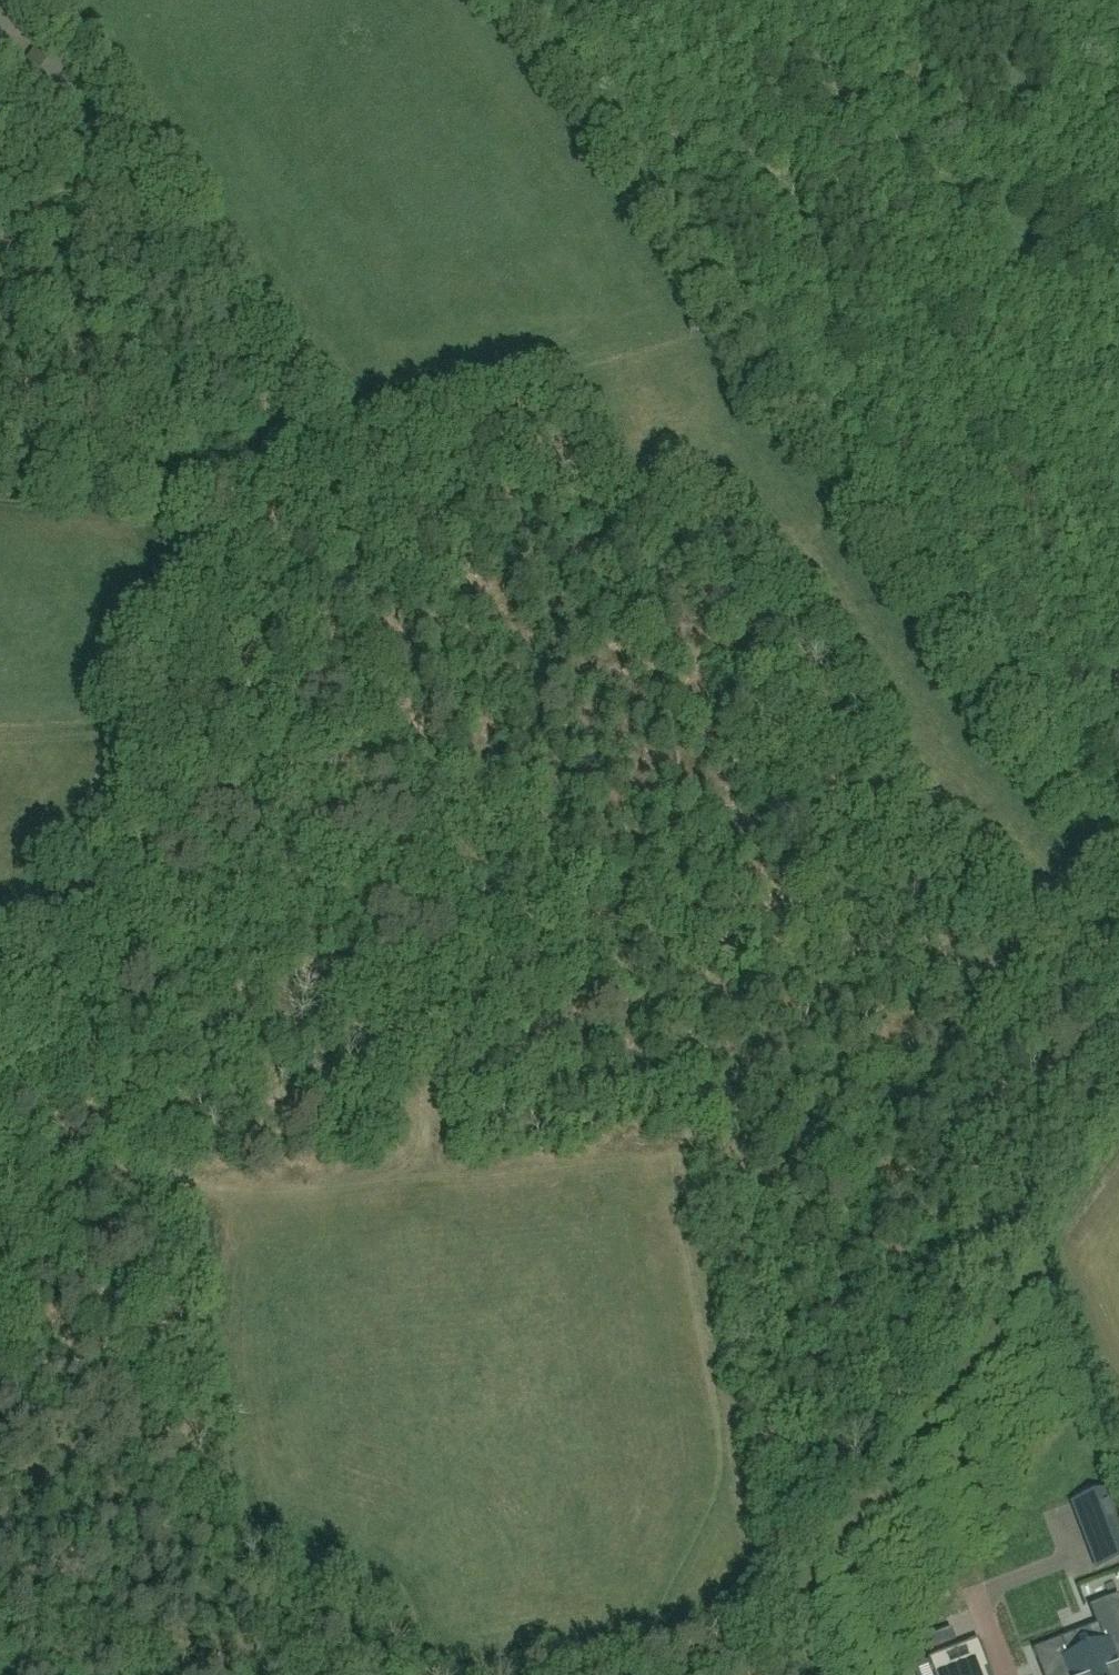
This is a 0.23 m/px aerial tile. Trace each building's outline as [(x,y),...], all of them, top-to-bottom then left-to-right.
[(8,89),(35,108),(68,63),(40,43),(8,89)] [(1079,1504),(1077,1505),(1089,1535),(1117,1524),(1105,1494),(1104,1495),(1079,1504)] [(1116,1665),(1118,1664),(1118,1611),(1117,1605),(1118,1605),(1118,1597),(1118,1596),(1106,1601),(1108,1606),(1092,1612),(1105,1649),(1069,1662),(1063,1645),(1047,1651),(1045,1646),(1033,1651),(1036,1658),(1040,1657),(1047,1674),(1118,1674),(1116,1665)] [(971,1667),(988,1660),(978,1635),(930,1654),(938,1674),(974,1674),(971,1667)]
